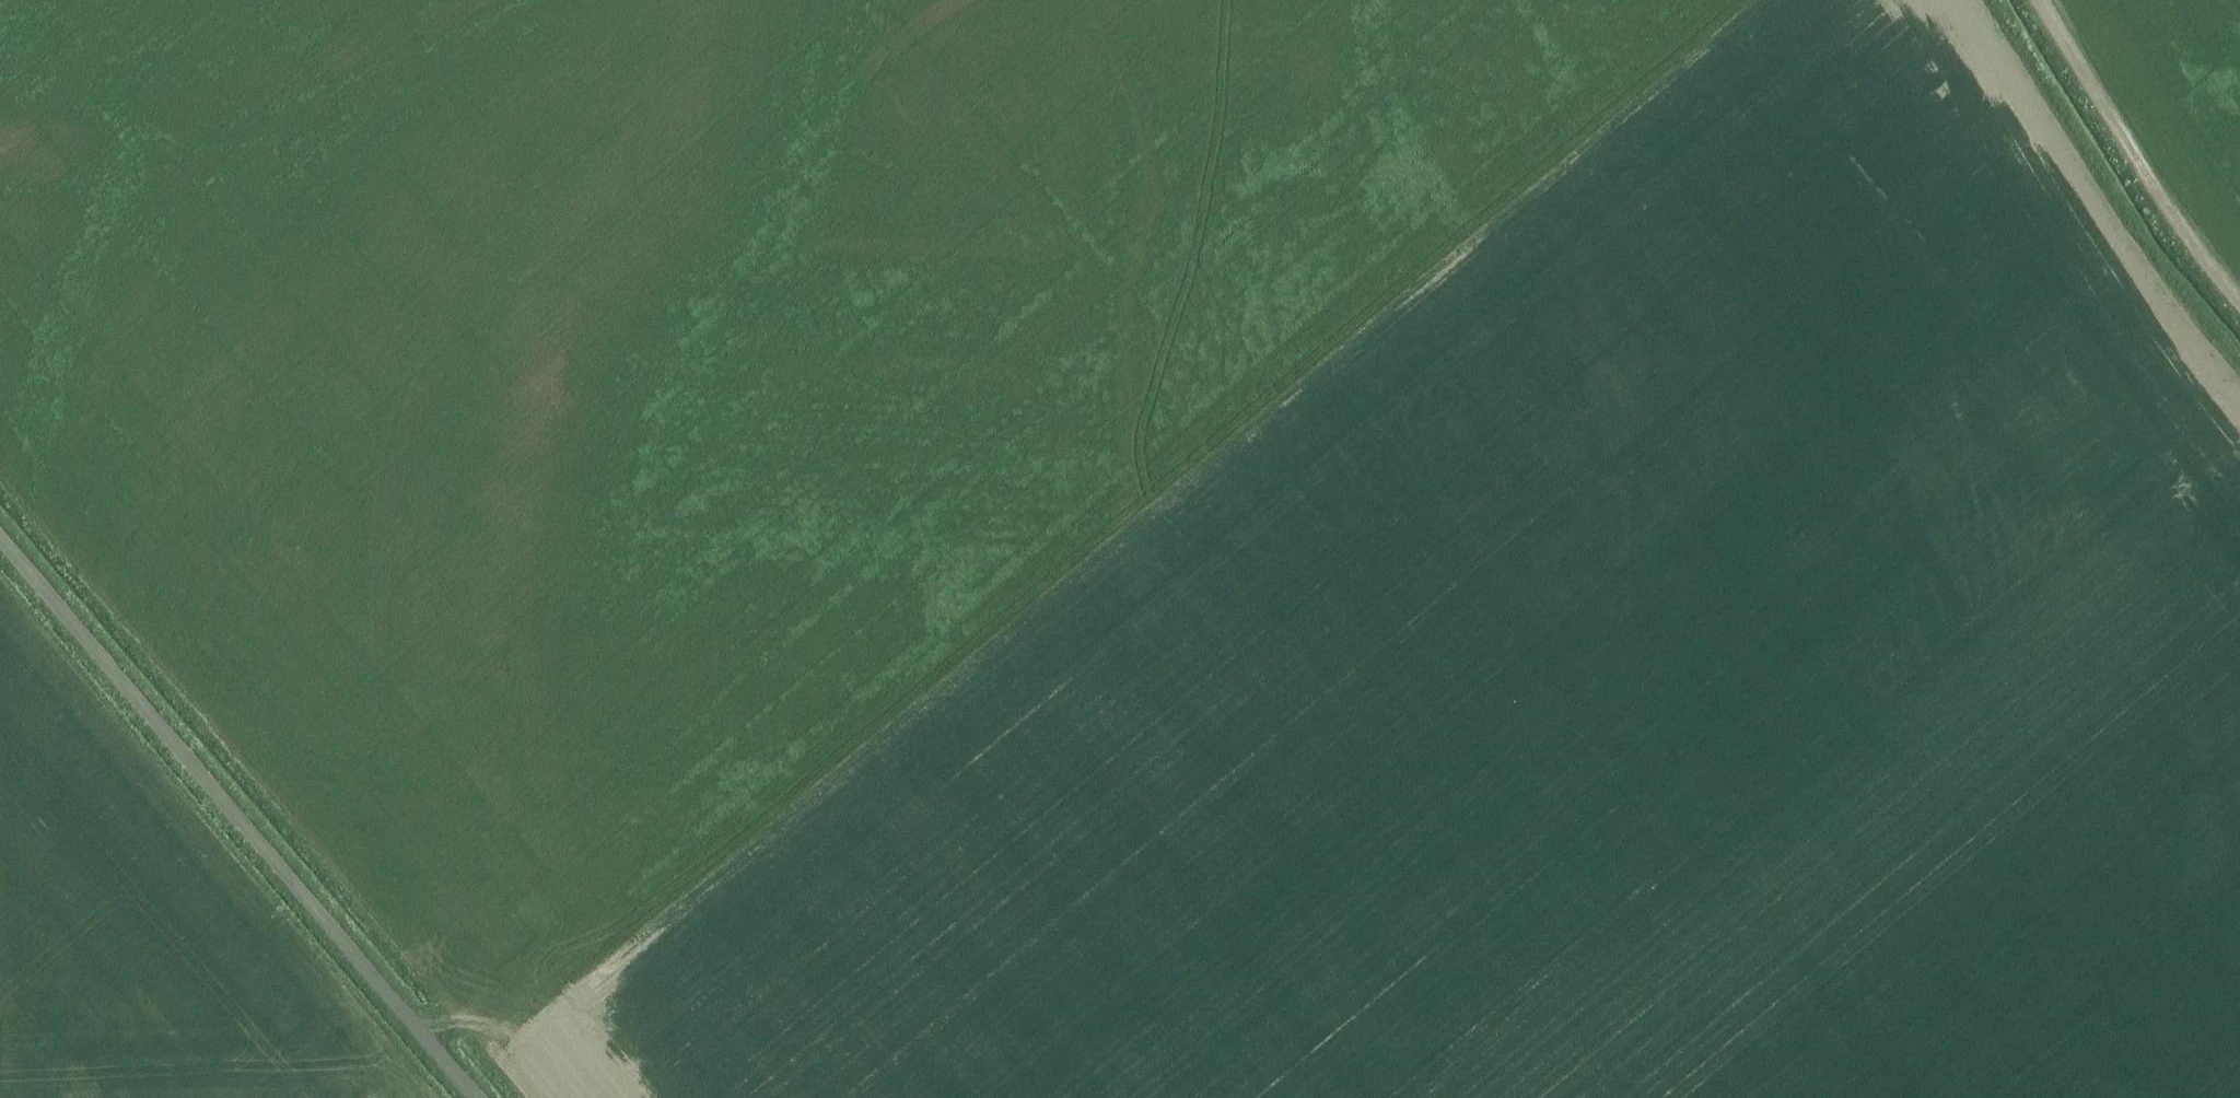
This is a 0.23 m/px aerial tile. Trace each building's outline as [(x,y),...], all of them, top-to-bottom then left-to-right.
[(980,0),(963,0),(958,5),(966,14),(980,0)]
